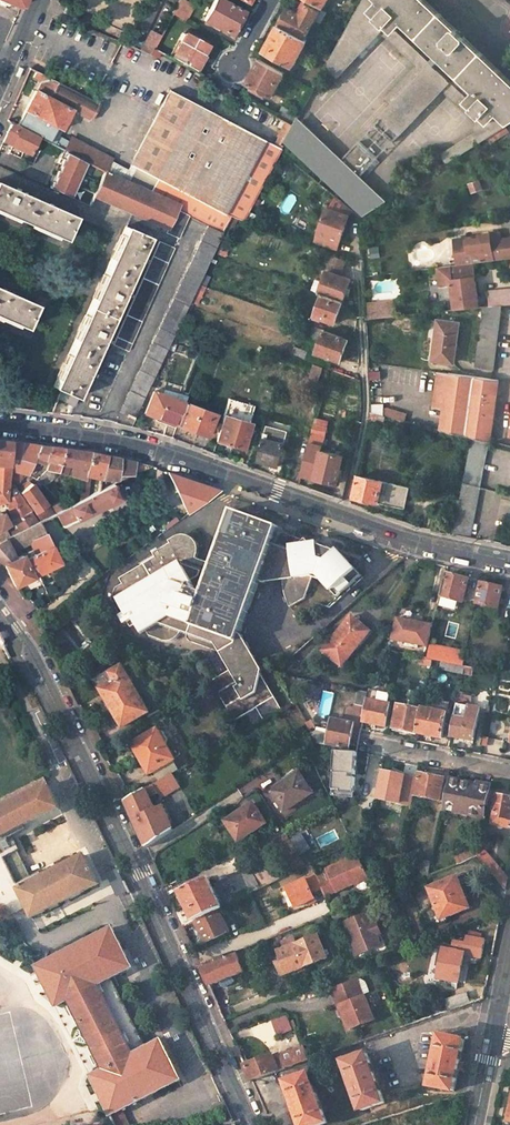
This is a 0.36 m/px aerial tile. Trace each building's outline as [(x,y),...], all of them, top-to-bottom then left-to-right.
[(193,5),(185,0),(178,0),(171,13),(185,20),(193,5)] [(220,0),(213,0),(203,19),(229,34),(241,12),(220,0)] [(321,7),(309,0),(307,0),(298,16),(287,9),(278,27),(303,40),(321,7)] [(327,64),(337,74),(381,30),(416,64),(384,97),(392,105),(432,63),(396,28),(394,30),(388,23),(386,25),(378,16),(379,15),(372,8),(379,0),(363,0),(327,64)] [(372,8),(379,15),(378,16),(386,25),(388,23),(394,30),(396,28),(404,20),(476,91),(469,98),(467,100),(473,106),(472,107),(481,116),(482,115),(489,122),(499,112),(509,123),(509,79),(429,0),(379,0),(372,8)] [(303,40),(278,27),(264,52),(293,68),(307,42),(303,40)] [(149,55),(160,35),(151,30),(140,50),(149,55)] [(199,62),(197,61),(206,45),(202,42),(201,44),(183,34),(178,42),(176,41),(172,48),(174,49),(169,58),(193,71),(199,62)] [(250,79),(247,84),(271,97),(283,74),(260,61),(250,79)] [(432,63),(392,105),(381,117),(400,135),(443,90),(451,81),(432,63)] [(293,126),(286,122),(273,145),(169,91),(133,160),(137,163),(132,173),(110,161),(111,159),(73,139),(72,141),(60,135),(73,111),(77,113),(77,114),(90,121),(99,105),(36,71),(33,77),(42,82),(37,92),(36,91),(18,126),(37,136),(67,152),(88,163),(95,167),(105,172),(98,187),(93,197),(167,231),(176,210),(188,216),(207,226),(221,234),(225,226),(229,216),(235,218),(243,221),(280,149),(285,138),(293,126)] [(501,129),(506,126),(509,123),(499,112),(489,122),(482,115),(481,116),(472,107),(473,106),(467,100),(469,98),(451,81),(443,90),(474,120),(473,133),(439,155),(445,164),(490,136),(501,129)] [(286,122),(293,126),(296,119),(298,116),(282,106),(276,117),(286,122)] [(285,138),(325,176),(365,215),(383,203),(359,180),(340,162),(296,119),(293,126),(285,138)] [(18,126),(11,122),(2,142),(28,154),(37,136),(18,126)] [(504,133),(501,129),(490,136),(493,141),(504,133)] [(360,141),(340,162),(359,180),(378,159),(360,141)] [(88,163),(67,152),(64,159),(63,158),(60,165),(61,166),(58,171),(57,170),(54,177),(55,177),(53,183),(52,182),(48,190),(73,200),(88,163)] [(477,180),(469,183),(471,191),(479,189),(477,180)] [(64,240),(74,217),(0,184),(0,213),(64,240)] [(333,195),(328,208),(349,216),(351,211),(333,195)] [(337,249),(349,216),(328,208),(327,208),(317,233),(327,237),(325,244),(337,249)] [(176,210),(167,231),(166,233),(178,238),(188,216),(176,210)] [(229,216),(225,226),(231,229),(235,218),(229,216)] [(149,236),(125,226),(52,386),(61,389),(78,397),(149,236)] [(207,226),(118,412),(134,419),(198,284),(202,274),(221,234),(207,226)] [(315,240),(325,244),(327,237),(317,233),(315,240)] [(457,265),(473,263),(502,259),(509,259),(509,258),(509,239),(504,248),(496,249),(495,244),(498,245),(501,241),(500,233),(480,235),(480,237),(467,238),(467,244),(463,250),(456,251),(457,265)] [(509,239),(509,237),(501,241),(498,245),(495,244),(496,249),(504,248),(509,239)] [(454,239),(456,251),(463,250),(467,244),(467,238),(454,239)] [(112,344),(127,350),(173,248),(159,242),(112,344)] [(345,262),(326,255),(322,269),(341,276),(345,262)] [(454,298),(455,311),(479,308),(476,283),(469,284),(468,279),(475,279),(473,263),(457,265),(437,267),(442,299),(454,298)] [(340,277),(341,276),(322,269),(321,270),(340,277)] [(343,301),(350,281),(340,277),(321,270),(318,281),(311,278),(309,283),(316,285),(314,291),(318,293),(343,301)] [(202,274),(198,284),(205,287),(210,277),(202,274)] [(0,289),(0,318),(25,329),(35,305),(0,289)] [(488,292),(490,307),(503,306),(509,305),(509,290),(488,292)] [(335,323),(343,301),(318,293),(311,314),(335,323)] [(395,300),(365,303),(365,309),(366,319),(397,315),(395,300)] [(503,306),(490,307),(485,308),(476,367),(494,370),(503,306)] [(460,327),(439,323),(433,362),(454,364),(460,327)] [(325,330),(316,327),(312,339),(320,342),(317,353),(340,362),(348,340),(324,331),(325,330)] [(295,345),(292,353),(306,358),(309,351),(295,345)] [(312,371),(321,374),(324,366),(315,363),(312,371)] [(352,388),(356,378),(329,368),(326,379),(352,388)] [(438,374),(433,408),(444,410),(449,376),(438,374)] [(498,383),(474,380),(449,376),(444,410),(441,430),(473,438),(490,442),(498,383)] [(74,406),(78,397),(61,389),(58,399),(74,406)] [(176,424),(185,401),(153,389),(144,412),(176,424)] [(251,422),(254,413),(256,405),(231,399),(218,444),(245,451),(253,423),(251,422)] [(176,424),(205,436),(214,412),(185,401),(176,424)] [(385,418),(371,414),(370,420),(384,424),(385,418)] [(313,431),(326,435),(328,428),(315,424),(313,431)] [(286,444),(264,437),(258,460),(280,466),(286,444)] [(473,438),(463,484),(480,488),(490,442),(473,438)] [(0,441),(0,463),(6,463),(7,464),(10,441),(0,441)] [(34,462),(22,461),(23,443),(17,443),(11,442),(9,465),(30,476),(34,462)] [(40,446),(23,443),(22,461),(34,462),(40,446)] [(323,447),(310,444),(302,476),(337,484),(344,456),(322,451),(323,447)] [(44,466),(45,461),(50,447),(40,446),(34,462),(44,466)] [(49,462),(48,471),(60,474),(64,448),(55,447),(53,447),(50,446),(50,447),(45,461),(49,462)] [(86,479),(86,475),(92,452),(89,451),(77,449),(64,448),(60,474),(68,475),(70,466),(75,468),(73,476),(86,479)] [(101,479),(102,477),(108,455),(100,454),(92,452),(86,475),(101,479)] [(130,474),(134,462),(120,458),(108,455),(102,477),(116,478),(117,474),(129,475),(130,474)] [(30,476),(9,465),(8,483),(17,495),(19,494),(34,513),(39,509),(47,504),(31,484),(25,488),(30,476)] [(56,476),(48,471),(37,479),(44,486),(56,476)] [(210,488),(171,475),(182,503),(210,488)] [(396,485),(358,476),(354,498),(392,506),(396,485)] [(6,499),(5,499),(9,512),(14,522),(31,513),(17,495),(8,483),(6,499)] [(113,483),(57,513),(64,527),(120,499),(113,483)] [(480,488),(463,484),(453,534),(469,538),(480,488)] [(409,488),(396,485),(392,506),(404,509),(409,488)] [(40,521),(46,518),(39,509),(34,513),(40,521)] [(273,538),(277,527),(233,511),(212,570),(194,564),(197,554),(197,550),(197,547),(196,544),(194,541),(192,539),(189,537),(184,536),(180,535),(176,536),(171,538),(168,541),(168,542),(169,545),(152,555),(155,559),(118,580),(122,585),(115,590),(110,602),(125,626),(127,625),(130,629),(136,626),(139,630),(141,636),(145,634),(149,638),(157,641),(160,642),(165,643),(169,643),(172,642),(175,640),(178,638),(179,635),(181,633),(181,623),(191,625),(188,636),(222,655),(237,646),(240,636),(243,626),(242,623),(227,617),(232,608),(243,612),(259,582),(266,563),(274,539),(273,538)] [(0,514),(0,529),(9,525),(2,513),(0,514)] [(31,513),(14,522),(20,532),(38,523),(31,513)] [(15,535),(8,538),(15,556),(32,545),(46,535),(40,521),(38,523),(20,532),(15,535)] [(8,538),(15,535),(9,525),(0,529),(0,542),(8,538)] [(295,534),(277,527),(273,538),(274,539),(291,545),(295,534)] [(14,587),(15,586),(61,566),(46,535),(32,545),(39,558),(27,565),(25,561),(19,565),(15,556),(2,565),(14,587)] [(0,542),(0,564),(2,565),(15,556),(8,538),(0,542)] [(330,581),(342,594),(357,581),(350,574),(356,569),(342,553),(337,558),(330,556),(331,549),(330,547),(327,546),(326,546),(324,547),(318,553),(304,538),(292,550),(287,549),(284,566),(285,570),(284,576),(284,583),(284,591),(286,596),(288,602),(290,608),(305,599),(313,578),(323,581),(328,583),(330,581)] [(400,561),(397,557),(391,562),(394,566),(400,561)] [(350,574),(357,581),(362,575),(356,569),(350,574)] [(469,580),(446,573),(439,597),(463,603),(469,580)] [(328,583),(323,581),(338,597),(342,594),(330,581),(328,583)] [(481,584),(476,605),(497,610),(501,588),(481,584)] [(345,631),(354,619),(351,617),(341,629),(345,631)] [(370,631),(354,619),(345,631),(341,629),(323,652),(342,666),(370,631)] [(396,623),(393,642),(426,647),(426,645),(432,625),(415,622),(415,626),(396,623)] [(222,655),(232,671),(238,667),(239,669),(257,673),(264,671),(243,635),(240,636),(237,646),(222,655)] [(431,660),(442,662),(462,666),(464,652),(426,645),(426,647),(423,658),(425,659),(431,660)] [(383,650),(377,649),(375,659),(381,660),(383,650)] [(463,674),(465,667),(462,666),(442,662),(440,669),(463,674)] [(262,675),(257,673),(239,669),(238,667),(232,671),(215,681),(214,683),(243,734),(283,712),(262,675)] [(463,674),(472,676),(473,668),(465,667),(463,674)] [(121,668),(109,673),(114,683),(100,690),(107,703),(121,728),(147,714),(121,668)] [(108,671),(90,681),(104,705),(107,703),(100,690),(114,683),(109,673),(108,671)] [(366,698),(368,690),(358,688),(355,703),(365,705),(366,698)] [(365,705),(361,721),(383,726),(389,703),(387,702),(390,692),(370,688),(368,698),(366,698),(365,705)] [(392,728),(416,733),(421,709),(396,704),(392,728)] [(450,735),(473,740),(480,709),(457,704),(450,735)] [(421,709),(416,733),(442,738),(447,713),(421,707),(421,709)] [(350,746),(355,724),(331,719),(329,734),(327,744),(350,748),(350,746)] [(156,731),(153,732),(162,748),(165,746),(156,731)] [(148,775),(174,761),(165,746),(162,748),(153,732),(133,743),(143,760),(140,762),(148,775)] [(327,744),(329,734),(324,733),(315,738),(318,744),(326,746),(327,744)] [(131,745),(140,762),(143,760),(133,743),(131,745)] [(339,791),(352,792),(355,753),(333,751),(332,772),(331,788),(339,789),(339,791)] [(415,779),(397,775),(380,771),(375,797),(410,805),(415,779)] [(443,778),(419,773),(414,795),(439,800),(443,778)] [(172,774),(153,785),(159,797),(179,787),(172,774)] [(300,774),(287,782),(289,785),(302,777),(300,774)] [(44,775),(0,797),(0,807),(48,783),(44,775)] [(287,782),(272,792),(285,812),(312,794),(302,777),(289,785),(287,782)] [(491,788),(449,779),(444,804),(467,809),(466,813),(482,816),(484,805),(488,806),(491,788)] [(0,807),(0,849),(33,916),(101,883),(87,854),(31,881),(17,852),(19,851),(13,837),(26,830),(24,826),(61,807),(48,783),(0,807)] [(164,806),(155,811),(145,789),(125,800),(137,826),(147,847),(175,828),(164,806)] [(493,821),(509,825),(509,797),(498,794),(498,797),(494,796),(493,803),(496,804),(493,821)] [(254,803),(239,813),(241,816),(228,825),(238,842),(267,824),(254,803)] [(239,813),(225,821),(228,825),(241,816),(239,813)] [(366,838),(369,823),(365,814),(356,819),(366,838)] [(374,838),(367,842),(371,848),(377,845),(374,838)] [(491,873),(499,866),(480,844),(480,846),(477,857),(491,873)] [(461,863),(477,857),(480,846),(458,855),(461,863)] [(339,891),(340,893),(370,878),(359,853),(327,868),(328,870),(318,874),(328,896),(339,891)] [(426,877),(429,861),(418,859),(415,874),(407,878),(409,884),(426,877)] [(397,867),(388,865),(385,877),(392,891),(397,867)] [(279,880),(272,866),(253,875),(260,889),(279,880)] [(499,866),(491,873),(506,890),(508,878),(499,866)] [(119,868),(107,874),(111,884),(117,896),(130,890),(121,872),(119,868)] [(260,889),(253,875),(251,871),(213,889),(208,879),(182,892),(196,921),(218,911),(221,909),(221,907),(260,889)] [(328,896),(318,874),(290,887),(299,907),(318,898),(319,900),(328,896)] [(457,881),(456,878),(429,888),(442,920),(468,910),(464,898),(466,897),(459,880),(457,881)] [(218,911),(196,921),(206,941),(228,931),(218,911)] [(340,911),(330,915),(332,921),(343,917),(340,911)] [(354,918),(344,922),(357,955),(376,947),(371,936),(376,934),(380,933),(375,921),(371,923),(367,912),(359,916),(360,918),(354,920),(354,918)] [(114,927),(38,966),(57,1005),(71,998),(105,1068),(91,1075),(111,1115),(122,1109),(182,1079),(162,1039),(147,1047),(113,978),(134,967),(114,927)] [(376,934),(371,936),(376,947),(381,946),(376,934)] [(438,977),(449,979),(459,981),(465,953),(482,957),(486,939),(468,935),(466,942),(455,940),(453,950),(444,948),(438,977)] [(286,961),(290,972),(326,959),(317,936),(277,952),(282,963),(286,961)] [(208,985),(242,972),(236,956),(244,952),(243,949),(200,966),(208,985)] [(458,988),(459,981),(449,979),(447,986),(458,988)] [(338,1008),(341,1007),(350,1029),(376,1019),(368,996),(365,997),(359,980),(332,990),(338,1008)] [(469,1003),(466,993),(445,1001),(449,1011),(469,1003)] [(341,1007),(338,1008),(347,1031),(350,1029),(341,1007)] [(287,1015),(272,1021),(277,1035),(292,1029),(287,1015)] [(466,1040),(441,1035),(430,1085),(454,1091),(460,1066),(466,1040)] [(310,1060),(304,1044),(280,1053),(286,1068),(310,1060)] [(286,1068),(280,1053),(275,1055),(273,1052),(243,1063),(251,1081),(286,1068)] [(368,1054),(345,1062),(362,1111),(385,1102),(368,1054)] [(302,1124),(316,1124),(327,1121),(310,1071),(286,1079),(302,1124)] [(111,1115),(116,1124),(131,1124),(122,1109),(111,1115)]
